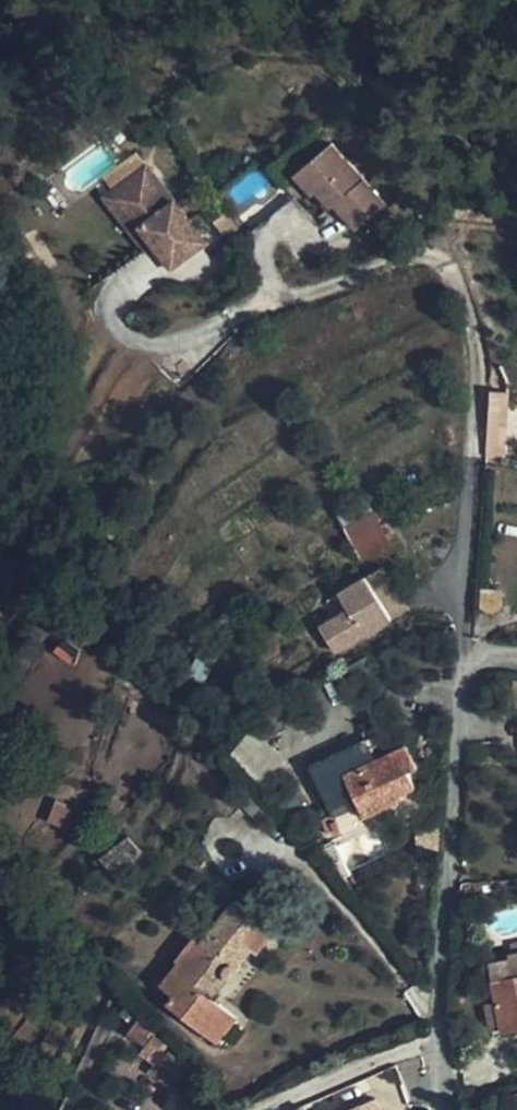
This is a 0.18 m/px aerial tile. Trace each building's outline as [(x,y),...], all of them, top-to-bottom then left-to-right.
[(327,129),(288,158),(304,181),(308,177),(322,194),(326,192),(346,218),(376,195),(327,129)] [(133,146),(99,173),(142,227),(161,251),(195,223),(172,195),(164,185),(133,146)] [(133,234),(142,227),(99,173),(90,180),(133,234)] [(308,177),(304,181),(317,198),(322,194),(308,177)] [(173,179),(164,185),(172,195),(180,188),(173,179)] [(489,426),(505,425),(504,393),(488,393),(489,426)] [(343,524),(359,563),(391,549),(374,511),(343,524)] [(336,652),(391,620),(376,594),(321,626),(336,652)] [(292,766),(254,726),(231,748),(269,788),(292,766)] [(377,759),(368,740),(336,755),(312,766),(344,835),(369,824),(365,817),(400,802),(397,796),(416,787),(409,771),(417,767),(408,745),(377,759)] [(100,856),(117,875),(143,851),(128,835),(100,856)] [(236,899),(202,942),(196,938),(178,960),(181,962),(160,986),(173,995),(165,1005),(215,1045),(236,1018),(212,998),(229,977),(233,978),(236,977),(237,976),(239,973),(240,969),(239,966),(234,962),(248,944),(253,948),(256,951),(275,929),(258,916),(236,899)] [(234,962),(239,966),(253,948),(248,944),(234,962)] [(502,1031),(516,1028),(516,952),(511,953),(515,975),(492,979),(502,1031)] [(488,957),(492,979),(515,975),(511,953),(488,957)] [(155,1063),(167,1049),(169,1045),(154,1034),(141,1052),(155,1063)] [(167,1049),(155,1063),(149,1072),(172,1091),(191,1067),(167,1049)]
